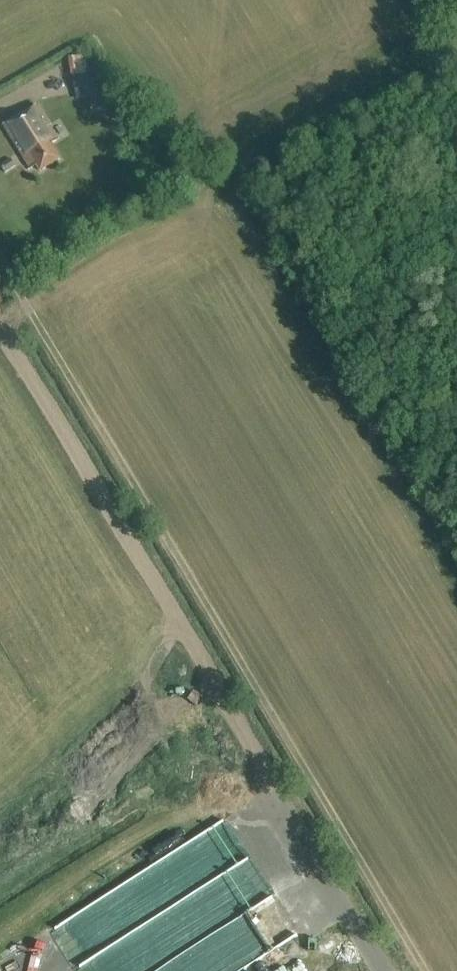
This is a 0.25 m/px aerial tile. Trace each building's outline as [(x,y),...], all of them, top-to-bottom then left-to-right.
[(73,78),(90,76),(88,58),(70,60),(73,78)] [(75,92),(98,89),(96,75),(90,76),(73,78),(75,92)] [(126,101),(111,103),(113,114),(128,112),(126,101)] [(40,171),(60,159),(50,144),(56,140),(35,105),(3,125),(30,169),(36,165),(40,171)] [(5,174),(15,167),(10,159),(0,165),(5,174)] [(235,970),(288,970),(274,947),(235,970)]
